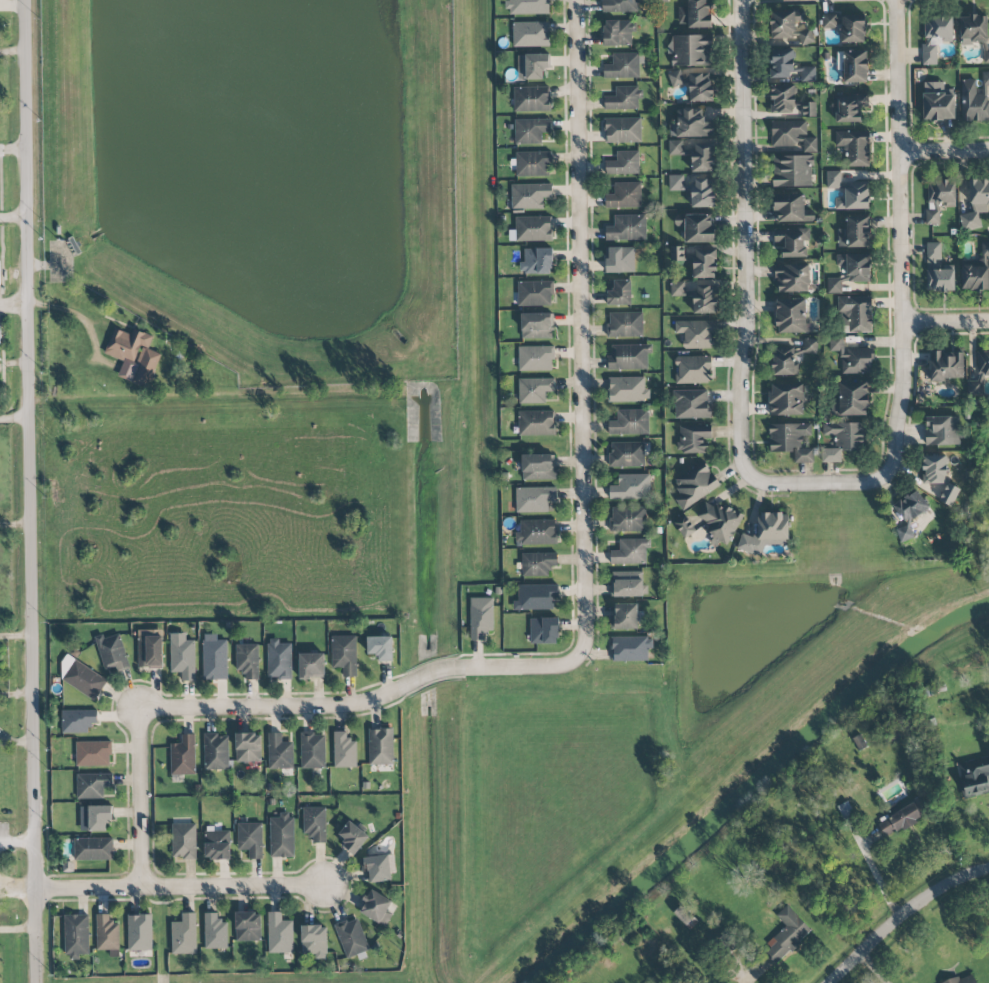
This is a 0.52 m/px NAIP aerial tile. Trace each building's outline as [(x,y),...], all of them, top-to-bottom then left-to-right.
[(509,0),(506,0),(507,15),(549,14),(549,0),(509,0)] [(602,12),(638,12),(638,0),(602,0),(602,12)] [(710,6),(707,6),(706,0),(687,0),(688,7),(677,7),(678,24),(687,24),(688,28),(711,27),(710,6)] [(794,38),(794,22),(805,21),(804,11),(770,11),(771,39),(794,38)] [(865,43),(865,14),(822,14),(822,29),(840,29),(840,43),(865,43)] [(960,15),(960,43),(987,44),(987,16),(960,15)] [(937,65),(937,39),(953,39),(953,17),(923,17),(923,65),(937,65)] [(603,46),(631,46),(631,32),(635,32),(636,21),(604,21),(603,46)] [(549,22),(513,23),(513,47),(549,46),(549,22)] [(811,28),(793,32),(794,36),(799,35),(801,46),(814,43),(811,28)] [(673,66),(712,65),(711,35),(672,36),(673,66)] [(794,49),(770,50),(771,77),(795,76),(794,49)] [(837,71),(843,71),(843,83),(867,83),(867,51),(837,51),(837,71)] [(639,78),(639,53),(612,53),(612,65),(603,65),(603,79),(639,78)] [(517,55),(518,80),(543,80),(542,69),(550,69),(550,54),(517,55)] [(816,81),(815,67),(801,67),(801,82),(816,81)] [(668,73),(671,87),(682,84),(679,70),(668,73)] [(962,122),(988,122),(988,72),(981,72),(981,80),(961,80),(962,122)] [(710,102),(711,74),(690,73),(689,101),(710,102)] [(954,95),(945,96),(944,82),(923,83),(923,121),(955,120),(954,95)] [(795,84),(771,84),(771,115),(816,115),(816,102),(795,102),(795,84)] [(514,113),(550,112),(550,87),(514,88),(514,113)] [(603,96),(604,109),(638,109),(638,99),(643,99),(642,87),(615,87),(615,96),(603,96)] [(833,123),(861,123),(861,108),(868,107),(868,94),(833,95),(833,123)] [(713,136),(713,122),(703,122),(703,112),(693,112),(693,108),(677,109),(677,125),(669,125),(669,138),(713,136)] [(641,142),(640,118),(604,118),(604,143),(641,142)] [(541,144),(541,133),(551,132),(551,119),(515,120),(515,145),(541,144)] [(771,122),(772,147),(805,146),(805,121),(771,122)] [(869,166),(869,132),(835,132),(835,147),(847,147),(847,166),(869,166)] [(817,137),(803,137),(803,152),(816,152),(817,137)] [(682,140),(668,141),(668,154),(683,154),(682,140)] [(691,172),(715,173),(715,144),(692,143),(691,172)] [(639,151),(616,151),(616,161),(605,161),(605,175),(639,174),(639,151)] [(515,152),(516,177),(548,176),(548,163),(551,163),(551,152),(515,152)] [(812,156),(773,155),(772,186),(812,187),(812,156)] [(826,189),(841,189),(841,171),(827,171),(826,189)] [(715,207),(714,180),(684,181),(683,175),(668,176),(669,191),(691,190),(691,207),(715,207)] [(926,181),(927,224),(940,224),(940,208),(956,207),(956,180),(926,181)] [(970,180),(970,214),(961,214),(961,230),(980,230),(980,213),(988,213),(988,204),(988,180),(970,180)] [(835,209),(868,210),(869,182),(845,181),(845,198),(836,198),(835,209)] [(641,183),(614,183),(614,194),(606,194),(606,208),(641,208),(641,183)] [(511,184),(511,209),(543,210),(543,198),(551,198),(552,185),(511,184)] [(814,222),(814,212),(804,211),(804,195),(775,194),(775,222),(814,222)] [(714,243),(714,215),(685,214),(685,221),(675,221),(675,226),(684,226),(684,243),(714,243)] [(646,240),(646,215),(614,216),(614,226),(605,227),(605,241),(646,240)] [(837,229),(838,248),(871,247),(870,215),(846,216),(847,229),(837,229)] [(515,217),(516,242),(552,241),(551,216),(515,217)] [(808,228),(774,230),(774,243),(782,242),(783,258),(809,257),(808,228)] [(940,270),(940,243),(927,243),(926,291),(955,292),(955,270),(940,270)] [(634,247),(607,248),(607,273),(634,272),(634,247)] [(716,249),(694,249),(694,257),(684,257),(684,247),(670,247),(670,260),(693,260),(693,278),(716,278),(716,249)] [(552,249),(524,249),(524,262),(520,262),(520,274),(552,274),(552,249)] [(836,255),(837,266),(845,266),(846,277),(826,278),(827,294),(842,293),(841,282),(871,281),(870,254),(836,255)] [(961,289),(988,290),(988,258),(980,258),(980,260),(962,260),(961,289)] [(809,264),(776,265),(776,293),(810,292),(809,264)] [(631,305),(631,280),(610,280),(610,290),(606,291),(606,305),(631,305)] [(717,314),(717,285),(688,285),(688,281),(671,281),(671,296),(693,296),(693,314),(717,314)] [(517,282),(518,306),(552,305),(552,282),(517,282)] [(871,333),(872,297),(839,297),(838,332),(871,333)] [(806,299),(776,299),(775,333),(806,333),(806,299)] [(642,313),(608,313),(608,338),(643,337),(642,313)] [(521,314),(521,339),(553,339),(553,314),(521,314)] [(711,349),(710,333),(715,333),(715,320),(675,321),(675,333),(683,333),(684,349),(711,349)] [(105,355),(123,360),(118,377),(150,387),(160,353),(148,350),(153,336),(132,329),(131,334),(113,328),(105,355)] [(842,374),(873,373),(872,348),(843,349),(843,337),(828,337),(829,351),(841,351),(842,374)] [(817,354),(817,340),(804,339),(803,353),(817,354)] [(611,345),(611,356),(607,356),(607,370),(648,369),(647,353),(652,353),(651,345),(611,345)] [(518,347),(518,372),(553,371),(553,346),(518,347)] [(773,348),(772,375),(795,375),(795,349),(773,348)] [(977,350),(976,376),(988,376),(988,351),(977,350)] [(930,380),(965,380),(964,351),(929,352),(930,380)] [(711,383),(710,356),(675,357),(675,384),(711,383)] [(644,377),(608,378),(609,402),(649,401),(649,389),(645,389),(644,377)] [(519,404),(545,403),(545,392),(555,392),(555,378),(518,379),(519,404)] [(868,415),(867,381),(838,382),(839,399),(831,400),(832,416),(868,415)] [(982,381),(967,381),(967,397),(982,397),(982,381)] [(804,415),(803,384),(771,385),(772,393),(768,393),(769,416),(804,415)] [(709,390),(674,391),(674,419),(709,418),(709,390)] [(608,421),(608,435),(649,435),(648,410),(617,410),(617,421),(608,421)] [(519,436),(555,435),(555,411),(518,412),(519,436)] [(926,446),(960,445),(959,416),(925,417),(926,446)] [(821,462),(841,462),(841,450),(864,450),(864,423),(823,423),(823,436),(835,436),(835,449),(821,449),(821,462)] [(813,463),(813,448),(810,448),(810,424),(769,424),(769,452),(794,452),(794,463),(813,463)] [(705,453),(705,439),(711,439),(711,425),(678,426),(678,453),(705,453)] [(610,443),(611,468),(644,467),(644,442),(610,443)] [(555,455),(522,455),(522,481),(555,480),(555,455)] [(946,456),(923,455),(923,483),(945,484),(946,456)] [(720,486),(704,462),(675,481),(679,488),(672,492),(683,510),(720,486)] [(609,486),(609,500),(650,500),(650,474),(618,475),(618,486),(609,486)] [(951,507),(960,489),(948,483),(939,500),(951,507)] [(556,488),(515,488),(516,513),(548,512),(548,503),(557,503),(556,488)] [(914,538),(909,519),(915,518),(930,508),(917,489),(899,501),(892,503),(906,524),(902,527),(896,528),(900,542),(914,538)] [(743,515),(708,497),(697,518),(710,524),(705,534),(713,537),(710,543),(716,547),(719,541),(728,545),(743,515)] [(645,532),(646,507),(611,507),(610,531),(645,532)] [(789,545),(788,513),(757,513),(757,535),(739,535),(739,553),(762,552),(762,546),(789,545)] [(673,523),(684,539),(696,531),(685,515),(673,523)] [(520,521),(521,532),(515,532),(515,545),(556,544),(556,520),(520,521)] [(610,551),(610,565),(646,564),(646,548),(651,548),(650,539),(619,539),(619,551),(610,551)] [(557,567),(557,553),(522,554),(522,577),(548,577),(548,567),(557,567)] [(611,597),(648,596),(647,586),(643,586),(642,571),(611,572),(611,597)] [(558,585),(518,585),(518,601),(513,601),(513,610),(553,610),(553,599),(558,599),(558,585)] [(493,597),(469,598),(471,641),(485,640),(485,631),(493,630),(493,597)] [(615,604),(615,616),(610,616),(610,629),(638,629),(638,604),(615,604)] [(530,618),(530,644),(558,644),(558,618),(530,618)] [(138,667),(163,667),(162,630),(138,630),(138,667)] [(103,634),(94,637),(104,670),(115,666),(117,671),(130,668),(119,633),(104,638),(103,634)] [(195,681),(195,640),(186,641),(186,633),(169,633),(170,673),(182,672),(182,681),(195,681)] [(227,680),(227,640),(217,640),(216,634),(202,634),(203,680),(227,680)] [(331,636),(332,668),(342,668),(342,677),(356,677),(356,636),(331,636)] [(393,661),(392,636),(367,637),(367,654),(378,654),(378,662),(393,661)] [(611,638),(611,662),(648,661),(648,648),(652,648),(652,637),(611,638)] [(268,678),(291,679),(292,644),(279,643),(279,639),(268,639),(268,678)] [(258,644),(236,645),(236,671),(244,671),(244,680),(259,680),(258,644)] [(299,678),(325,678),(324,653),(299,653),(299,678)] [(56,679),(97,700),(108,678),(67,657),(56,679)] [(98,725),(97,710),(61,711),(62,733),(88,733),(87,725),(98,725)] [(369,765),(394,765),(393,729),(368,729),(369,765)] [(357,767),(356,739),(347,740),(347,732),(333,732),(334,768),(357,767)] [(269,769),(293,768),(293,742),(282,742),(282,733),(268,733),(269,769)] [(325,733),(301,734),(301,768),(325,768),(325,733)] [(171,775),(195,775),(194,734),(180,734),(181,744),(170,744),(171,775)] [(228,734),(204,735),(204,770),(228,769),(228,734)] [(235,762),(261,762),(261,734),(236,734),(235,762)] [(110,741),(76,742),(76,766),(111,765),(110,741)] [(964,798),(988,793),(988,757),(958,763),(964,798)] [(113,774),(77,774),(77,799),(104,799),(104,788),(113,787),(113,774)] [(876,821),(884,838),(922,820),(914,803),(876,821)] [(113,806),(80,806),(80,832),(106,831),(106,821),(113,821),(113,806)] [(302,808),(303,835),(312,835),(313,844),(326,843),(325,807),(302,808)] [(270,857),(294,857),(293,813),(279,813),(279,817),(270,818),(270,857)] [(262,823),(247,823),(247,817),(237,818),(238,851),(249,850),(249,859),(263,859),(262,823)] [(353,855),(369,837),(349,821),(338,834),(346,840),(342,845),(353,855)] [(171,824),(172,859),(197,859),(196,824),(171,824)] [(230,859),(230,829),(205,830),(206,860),(230,859)] [(74,861),(113,860),(113,838),(74,839),(74,861)] [(389,855),(361,858),(362,871),(368,870),(370,883),(392,881),(389,855)] [(387,925),(391,915),(386,913),(392,899),(370,891),(367,897),(364,896),(357,914),(387,925)] [(812,931),(787,905),(776,916),(785,926),(766,944),(769,947),(764,952),(776,965),(812,931)] [(235,913),(236,942),(261,941),(260,912),(235,913)] [(268,953),(293,953),(293,921),(282,921),(282,912),(268,912),(268,953)] [(196,913),(182,913),(182,922),(171,922),(172,954),(197,954),(196,913)] [(205,949),(228,948),(227,921),(218,921),(218,913),(204,913),(205,949)] [(89,915),(65,915),(64,958),(79,958),(79,955),(89,955),(89,915)] [(119,950),(119,922),(109,922),(109,915),(96,915),(97,950),(119,950)] [(128,951),(152,950),(152,915),(128,915),(128,951)] [(347,959),(370,949),(356,917),(334,927),(347,959)] [(302,955),(315,955),(315,959),(327,959),(326,926),(301,926),(302,955)] [(970,972),(944,982),(975,982),(970,972)]
